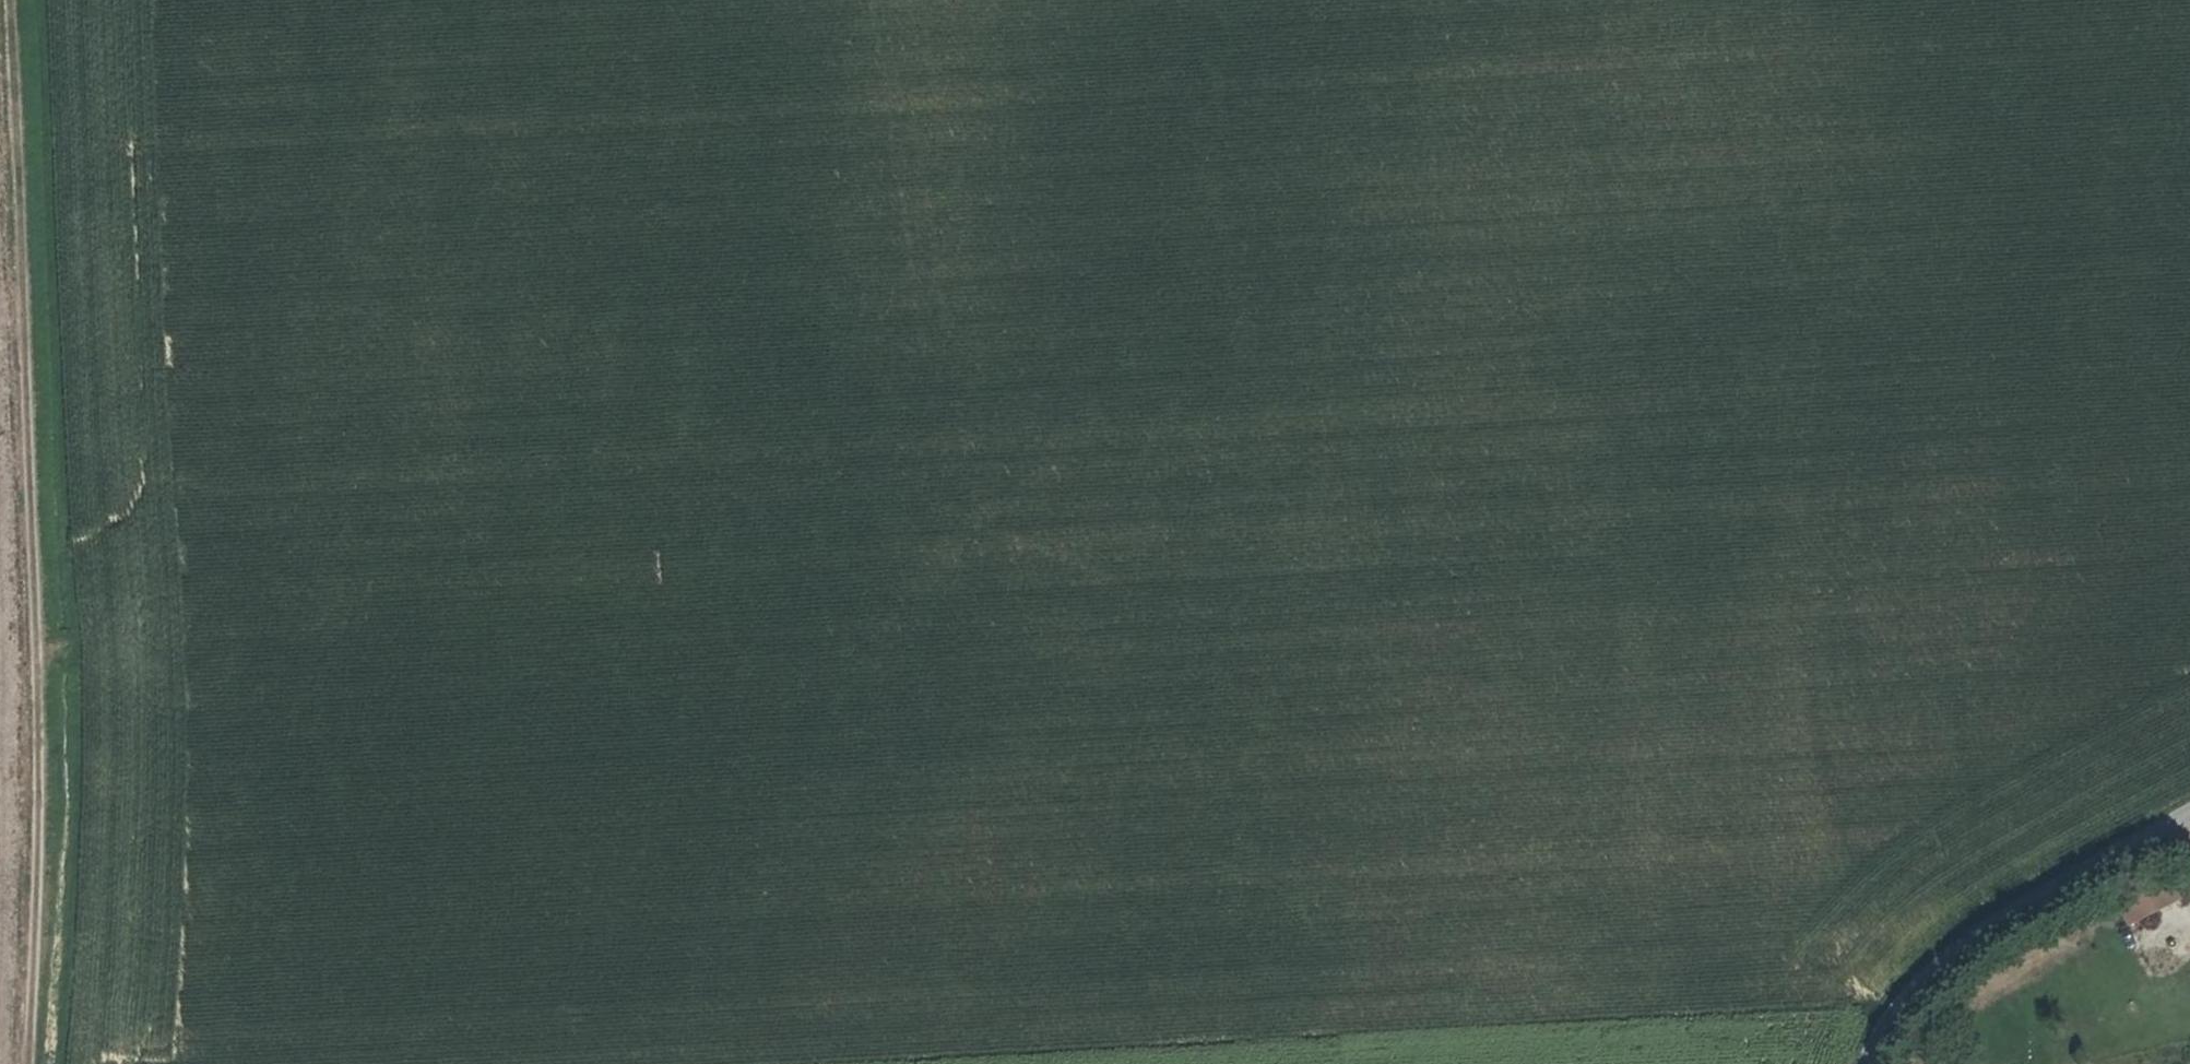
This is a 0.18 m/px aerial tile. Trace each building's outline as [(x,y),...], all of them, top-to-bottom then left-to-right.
[(2165,876),(2113,898),(2123,922),(2175,900),(2165,876)]
